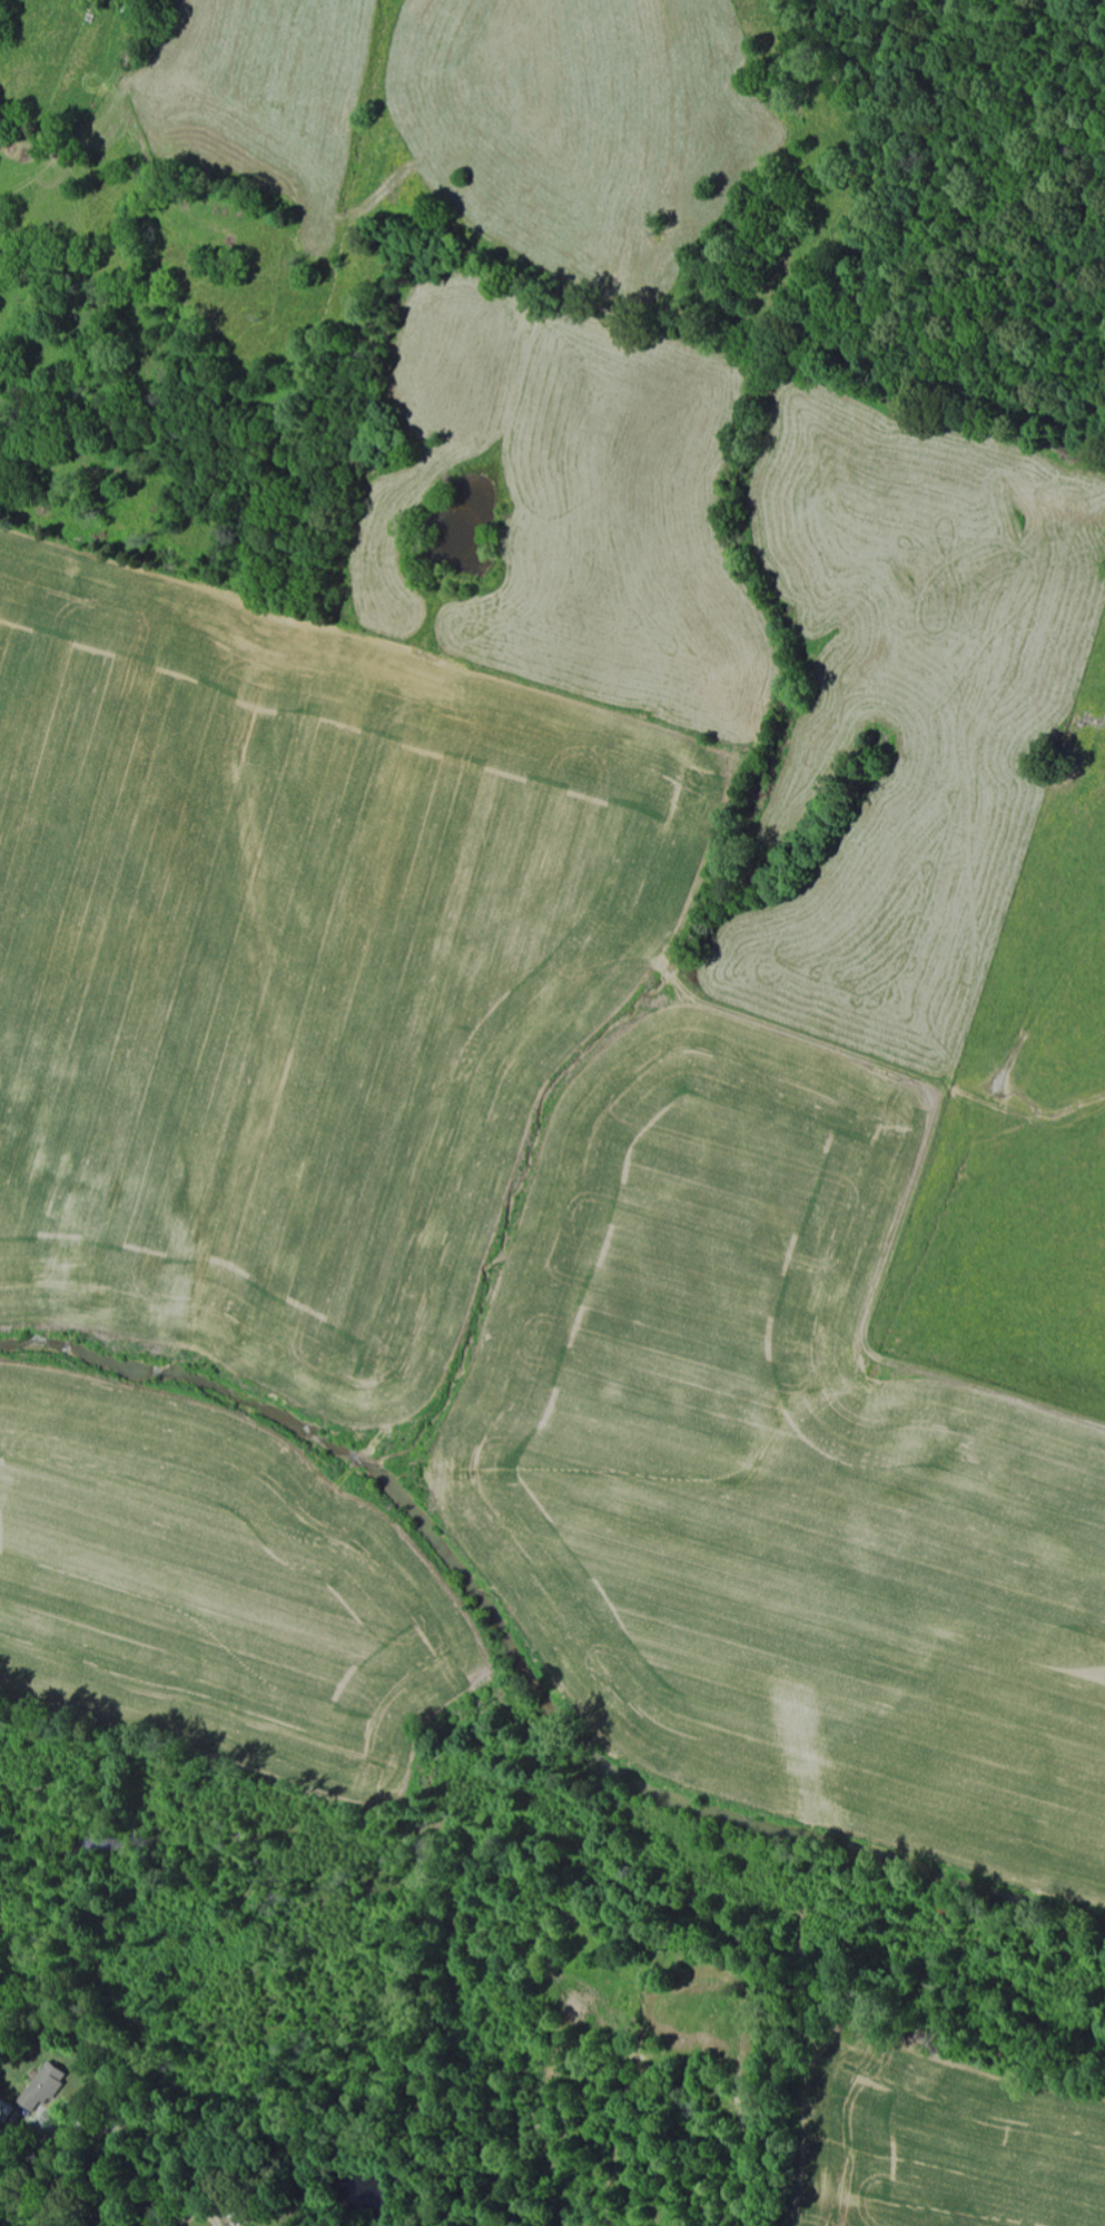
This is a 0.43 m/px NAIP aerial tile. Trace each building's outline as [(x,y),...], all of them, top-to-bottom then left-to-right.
[(74,2075),(55,2060),(23,2101),(41,2116),(74,2075)]
